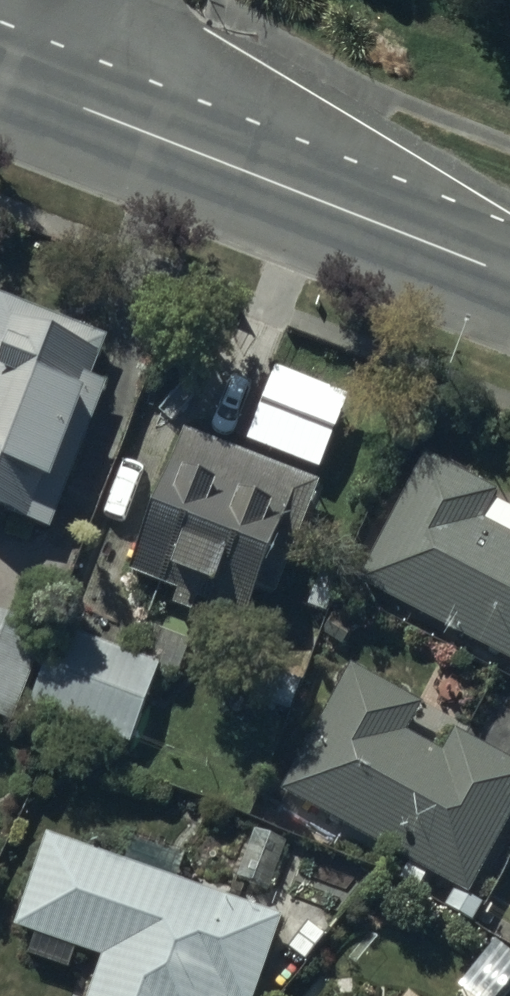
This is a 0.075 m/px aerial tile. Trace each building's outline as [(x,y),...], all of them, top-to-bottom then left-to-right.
[(0,311),(0,524),(45,542),(105,395),(92,389),(106,354),(0,311)] [(318,495),(182,443),(126,588),(262,640),(318,495)] [(355,594),(509,673),(509,545),(483,531),(498,503),(422,464),(355,594)] [(0,622),(0,723),(14,729),(50,642),(0,622)] [(61,637),(29,717),(128,756),(159,676),(61,637)] [(350,676),(279,804),(291,811),(284,823),(334,851),(341,837),(406,873),(399,884),(421,896),(426,887),(453,902),(445,915),(473,930),(482,914),(468,906),(509,829),(509,772),(454,741),(443,761),(406,741),(420,714),(350,676)] [(47,843),(12,939),(33,946),(27,963),(64,976),(70,958),(103,969),(93,995),(257,995),(282,928),(47,843)]
